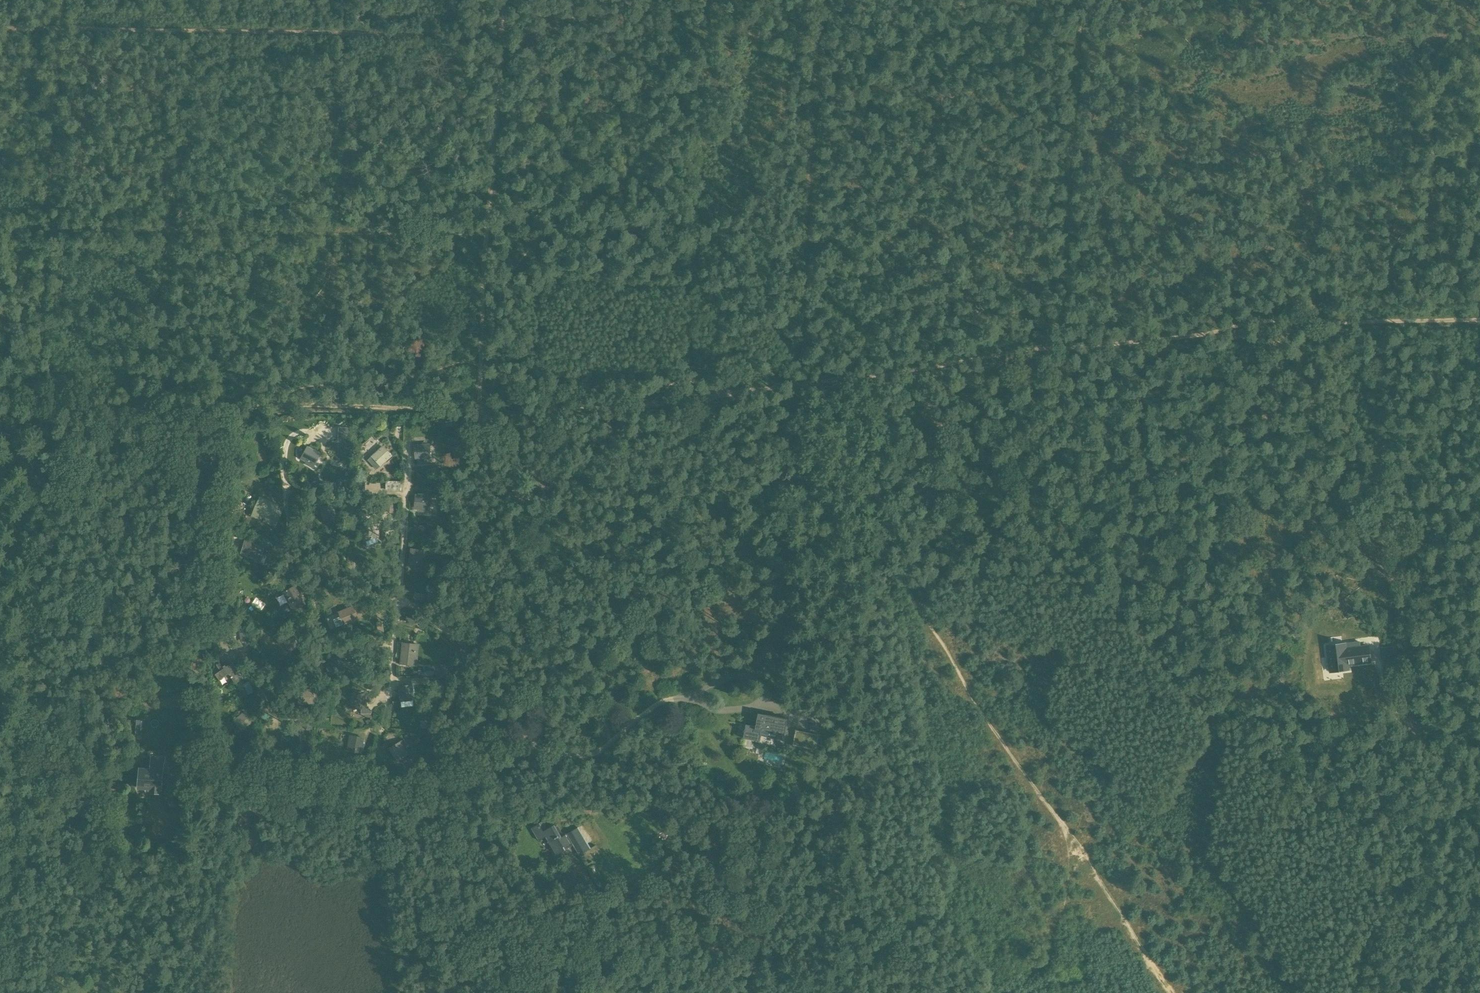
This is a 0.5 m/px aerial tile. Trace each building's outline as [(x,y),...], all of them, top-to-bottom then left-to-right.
[(430,444),(414,445),(416,459),(431,458),(430,444)] [(383,445),(371,456),(381,466),(392,456),(383,445)] [(315,466),(322,453),(307,446),(300,459),(315,466)] [(386,491),(402,491),(402,481),(386,481),(386,491)] [(430,510),(431,495),(415,494),(414,508),(430,510)] [(275,527),(283,512),(277,509),(279,504),(260,495),(251,516),(275,527)] [(334,504),(320,506),(323,523),(337,520),(334,504)] [(371,522),(359,526),(364,541),(377,537),(371,522)] [(261,559),(265,546),(245,540),(241,553),(261,559)] [(426,550),(411,548),(409,564),(423,566),(426,550)] [(293,611),(306,603),(294,585),(282,592),(293,611)] [(352,606),(338,612),(342,621),(338,623),(339,626),(344,625),(345,624),(359,618),(352,606)] [(282,631),(273,636),(275,639),(276,638),(279,644),(284,642),(289,652),(297,647),(295,643),(297,643),(293,636),(291,637),(289,631),(288,630),(283,633),(282,631)] [(415,660),(417,644),(402,642),(400,658),(415,660)] [(1345,643),(1328,646),(1331,672),(1348,669),(1348,664),(1371,661),(1369,646),(1361,647),(1346,649),(1345,643)] [(339,663),(353,661),(350,645),(336,647),(339,663)] [(1386,646),(1380,647),(1381,658),(1387,657),(1395,656),(1393,645),(1386,646)] [(224,668),(220,671),(224,677),(228,674),(235,684),(243,678),(232,662),(226,666),(225,665),(223,666),(224,668)] [(400,702),(414,700),(412,684),(398,685),(400,702)] [(298,704),(314,703),(314,689),(297,690),(298,704)] [(367,693),(352,693),(353,709),(361,709),(361,713),(370,713),(370,708),(367,708),(367,693)] [(238,712),(240,715),(254,721),(246,710),(244,712),(242,709),(238,712)] [(765,715),(757,714),(755,727),(746,725),(743,738),(758,741),(759,735),(782,740),(782,735),(783,735),(786,720),(786,719),(765,714),(765,715)] [(139,735),(141,720),(132,720),(130,734),(139,735)] [(308,736),(310,737),(314,724),(308,722),(306,729),(310,730),(308,736)] [(427,730),(422,731),(422,735),(433,734),(433,725),(427,725),(427,730)] [(302,729),(291,732),(297,751),(308,748),(302,729)] [(362,753),(364,737),(349,735),(348,751),(362,753)] [(401,740),(388,748),(396,762),(409,755),(401,740)] [(162,791),(164,758),(148,756),(147,768),(138,767),(137,789),(149,790),(149,794),(159,794),(160,791),(162,791)] [(546,830),(541,823),(538,825),(538,824),(531,829),(536,837),(543,833),(551,848),(549,849),(553,856),(553,857),(570,847),(568,845),(571,843),(578,856),(590,849),(577,828),(562,837),(557,827),(554,828),(553,826),(546,830)]
